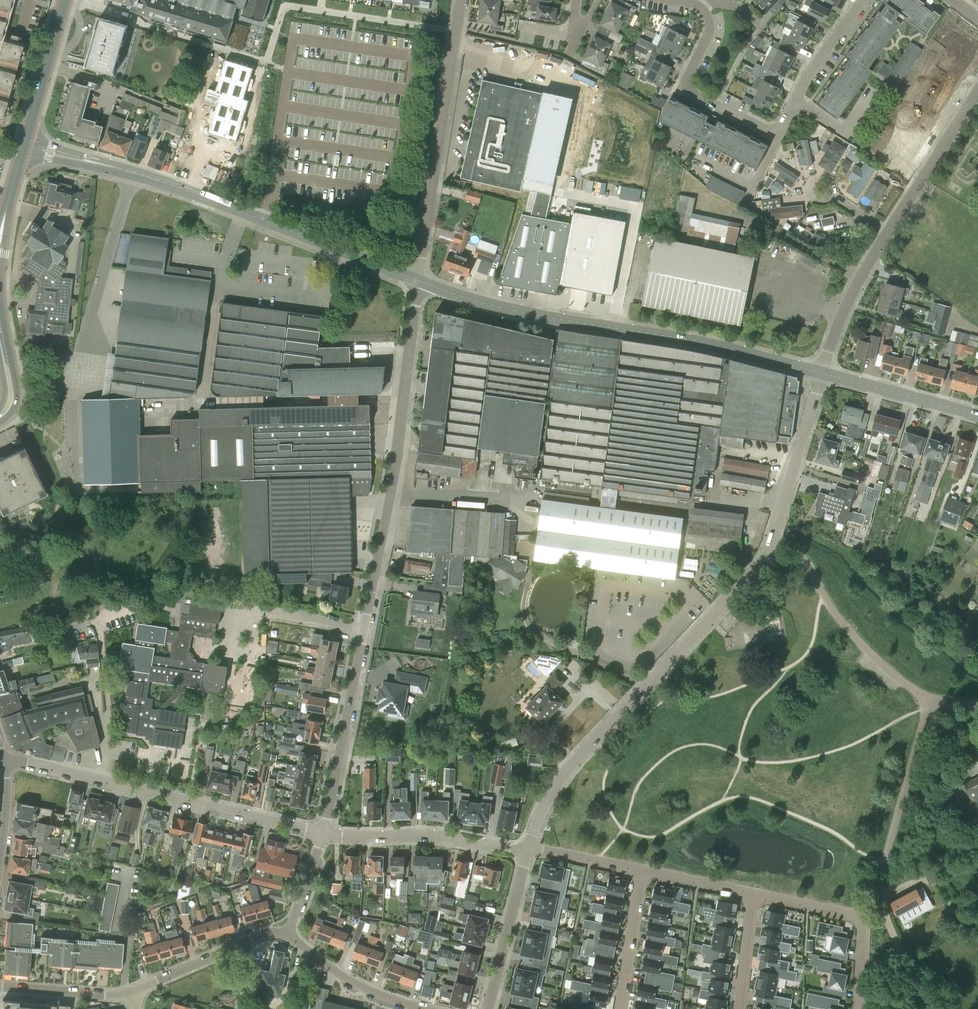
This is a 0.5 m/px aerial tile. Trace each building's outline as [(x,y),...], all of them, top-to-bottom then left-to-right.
[(6,16),(11,0),(0,0),(0,14),(6,16)] [(115,0),(114,3),(122,5),(123,3),(133,6),(132,11),(137,12),(137,13),(226,40),(236,10),(264,19),(269,0),(113,0),(115,0)] [(480,10),(499,13),(501,1),(513,3),(514,0),(482,0),(480,10)] [(542,0),(533,0),(531,11),(538,12),(537,18),(555,21),(557,9),(544,7),(545,0),(542,0)] [(768,11),(777,2),(781,6),(787,0),(762,0),(759,3),(768,11)] [(824,21),(829,10),(817,4),(819,0),(806,0),(804,4),(810,7),(807,13),(824,21)] [(849,59),(817,104),(835,117),(868,72),(864,69),(897,24),(891,20),(897,12),(927,34),(941,15),(920,0),(883,0),(882,1),(883,1),(876,9),(878,11),(845,56),(849,59)] [(841,9),(846,0),(835,0),(832,5),(841,9)] [(787,8),(794,11),(798,4),(791,1),(790,2),(789,1),(787,6),(788,7),(787,8)] [(612,2),(606,14),(623,22),(628,11),(635,14),(638,8),(625,2),(622,8),(612,2)] [(499,13),(480,10),(478,22),(490,24),(489,30),(503,32),(504,26),(497,25),(499,13)] [(797,21),(792,30),(808,38),(813,28),(802,23),(805,18),(791,11),(788,16),(797,21)] [(606,14),(601,25),(612,30),(609,36),(621,42),(624,36),(618,33),(623,22),(606,14)] [(662,37),(682,47),(687,37),(676,31),(683,17),(669,15),(666,20),(670,21),(667,27),(666,26),(662,37)] [(106,74),(114,76),(128,26),(120,24),(107,20),(99,18),(85,68),(93,70),(106,74)] [(938,37),(946,43),(955,27),(948,22),(938,37)] [(954,49),(963,33),(955,27),(946,43),(954,49)] [(779,43),(781,44),(790,48),(793,43),(803,48),(808,38),(792,30),(787,40),(782,38),(779,43)] [(962,54),(971,39),(963,33),(954,49),(962,54)] [(0,50),(0,61),(17,66),(23,43),(20,42),(21,39),(10,36),(9,39),(4,38),(3,38),(0,50)] [(595,36),(589,47),(606,56),(612,45),(606,42),(595,36)] [(757,46),(765,39),(762,36),(754,43),(757,46)] [(662,37),(657,46),(640,37),(637,43),(649,49),(653,51),(660,55),(663,50),(677,57),(678,55),(680,54),(682,49),(682,47),(662,37)] [(977,46),(977,43),(971,39),(962,54),(970,59),(977,46)] [(772,46),(767,56),(790,67),(795,57),(779,49),(781,44),(779,43),(776,41),(773,47),(772,46)] [(882,88),(894,95),(923,49),(911,42),(882,88)] [(637,43),(634,48),(646,54),(649,49),(637,43)] [(196,46),(193,58),(197,60),(199,60),(203,48),(196,46)] [(606,56),(589,47),(584,58),(595,64),(592,70),(604,76),(610,65),(603,61),(606,56)] [(660,55),(653,51),(648,61),(653,64),(650,69),(667,77),(672,67),(657,60),(660,55)] [(756,63),(753,68),(765,74),(771,77),(774,72),(785,77),(790,67),(767,56),(762,66),(756,63)] [(9,96),(17,66),(0,61),(0,93),(9,96)] [(219,104),(211,135),(237,143),(250,103),(245,101),(254,70),(227,62),(217,92),(210,90),(207,100),(219,104)] [(886,75),(891,65),(885,62),(880,72),(886,75)] [(756,77),(751,87),(775,98),(775,96),(777,95),(779,92),(779,89),(779,88),(762,80),(765,74),(753,68),(751,74),(756,77)] [(667,77),(650,69),(648,75),(643,72),(639,79),(645,82),(646,79),(662,87),(667,77)] [(624,72),(617,84),(628,90),(634,77),(624,72)] [(87,80),(99,82),(100,77),(88,74),(87,80)] [(932,82),(948,91),(953,83),(937,74),(932,82)] [(71,82),(58,129),(75,134),(74,138),(99,145),(104,127),(80,120),(89,88),(98,91),(100,85),(84,80),(83,85),(71,82)] [(483,80),(460,178),(521,192),(521,190),(531,192),(527,206),(525,215),(546,218),(551,196),(557,172),(557,170),(558,166),(528,159),(537,122),(541,100),(543,94),(520,89),(521,85),(516,84),(516,88),(483,80)] [(927,90),(942,100),(948,91),(932,82),(927,90)] [(775,98),(751,87),(758,90),(754,100),(770,108),(775,98)] [(922,99),(937,108),(942,100),(927,90),(922,99)] [(1,124),(9,96),(0,93),(0,124),(1,124)] [(159,115),(165,117),(180,123),(185,111),(172,106),(170,110),(179,114),(178,117),(161,111),(162,108),(125,93),(122,100),(133,104),(159,115)] [(574,94),(572,101),(584,104),(586,97),(574,94)] [(743,101),(749,104),(751,99),(745,96),(743,101)] [(655,97),(651,103),(657,106),(660,99),(655,97)] [(721,147),(733,154),(746,160),(759,166),(769,146),(761,142),(760,144),(755,141),(750,139),(751,137),(744,133),(736,130),(735,132),(730,129),(725,127),(726,125),(718,121),(713,119),(709,117),(709,116),(701,113),(700,114),(690,109),(691,107),(684,104),(676,100),(676,102),(670,99),(661,118),(673,124),(686,130),(699,137),(701,133),(710,138),(708,141),(721,147)] [(917,107),(932,116),(937,108),(922,99),(917,107)] [(131,111),(133,104),(122,100),(120,106),(131,111)] [(912,115),(927,124),(932,116),(917,107),(912,115)] [(556,163),(569,165),(580,112),(567,110),(556,163)] [(165,117),(159,115),(158,117),(153,115),(150,125),(152,126),(148,135),(155,138),(158,131),(159,131),(165,117)] [(176,134),(180,123),(165,117),(159,131),(164,133),(165,129),(176,134)] [(114,151),(126,120),(120,118),(118,122),(109,119),(107,123),(105,132),(108,133),(103,147),(114,151)] [(920,136),(925,127),(910,118),(905,126),(920,136)] [(126,120),(114,151),(126,156),(131,141),(126,139),(132,123),(126,120)] [(915,144),(920,136),(905,126),(900,135),(915,144)] [(823,147),(828,138),(823,135),(818,144),(823,147)] [(910,152),(915,144),(900,135),(895,143),(910,152)] [(135,138),(128,156),(141,162),(148,143),(135,138)] [(814,171),(809,140),(801,142),(803,149),(797,150),(799,160),(806,159),(808,172),(814,171)] [(831,173),(847,149),(835,141),(819,165),(831,173)] [(783,145),(784,151),(795,149),(793,143),(783,145)] [(905,160),(910,152),(895,143),(890,150),(905,160)] [(163,147),(158,145),(157,149),(155,148),(148,165),(161,170),(168,153),(162,151),(163,147)] [(900,168),(905,160),(890,150),(885,159),(900,168)] [(849,156),(858,162),(861,156),(852,151),(849,156)] [(846,162),(843,171),(849,172),(852,163),(846,162)] [(858,198),(877,168),(867,162),(862,170),(856,166),(848,177),(853,180),(846,191),(858,198)] [(798,177),(777,163),(771,171),(791,186),(798,177)] [(890,175),(881,169),(878,174),(887,180),(890,175)] [(712,191),(740,205),(746,192),(711,175),(706,186),(712,191)] [(768,177),(763,186),(768,189),(774,180),(768,177)] [(454,179),(452,186),(464,189),(466,183),(454,179)] [(47,180),(44,194),(60,198),(61,196),(80,201),(80,200),(88,202),(89,194),(80,192),(75,193),(69,192),(71,186),(47,180)] [(870,211),(885,186),(877,181),(861,205),(870,211)] [(932,184),(926,194),(930,196),(936,186),(932,184)] [(469,199),(484,202),(485,193),(471,190),(469,199)] [(60,198),(44,194),(41,205),(56,209),(60,210),(61,207),(70,209),(77,211),(80,201),(61,196),(60,198)] [(688,232),(687,241),(734,251),(740,225),(692,214),(695,198),(680,195),(673,229),(688,232)] [(763,211),(761,200),(755,201),(757,212),(763,211)] [(770,219),(804,216),(803,206),(769,209),(770,219)] [(573,212),(560,286),(612,295),(626,222),(573,212)] [(497,284),(498,284),(557,295),(570,223),(546,218),(525,215),(522,214),(497,284)] [(822,228),(834,225),(832,217),(820,220),(822,228)] [(36,227),(37,225),(32,222),(28,228),(21,239),(25,243),(24,244),(27,246),(20,257),(25,260),(21,267),(22,272),(38,282),(36,285),(42,289),(41,303),(37,303),(36,310),(30,310),(26,313),(24,332),(27,336),(45,338),(45,334),(59,335),(64,332),(65,324),(68,324),(72,279),(63,278),(60,277),(65,269),(65,262),(62,261),(64,258),(61,256),(67,247),(64,244),(68,236),(51,226),(53,222),(46,220),(40,230),(36,227)] [(805,229),(801,234),(810,240),(814,235),(805,229)] [(128,268),(110,399),(140,399),(186,398),(189,397),(192,396),(194,394),(196,392),(196,389),(211,281),(164,274),(169,239),(132,234),(128,268)] [(453,241),(465,245),(468,238),(456,234),(453,241)] [(755,258),(656,238),(642,305),(741,325),(755,258)] [(478,247),(475,256),(482,259),(492,263),(496,253),(478,247)] [(444,268),(455,272),(462,254),(456,252),(456,254),(450,252),(444,268)] [(462,254),(455,272),(468,276),(473,261),(467,259),(468,256),(462,254)] [(886,284),(882,297),(900,302),(902,295),(907,297),(908,290),(886,284)] [(900,302),(882,297),(878,311),(901,317),(903,310),(898,309),(900,302)] [(328,395),(359,394),(382,393),(385,367),(351,368),(350,347),(318,348),(323,316),(222,303),(211,387),(211,390),(212,392),(214,394),(215,396),(217,397),(220,397),(328,395)] [(940,304),(938,313),(949,316),(951,307),(940,304)] [(514,469),(515,478),(535,480),(554,340),(436,312),(416,473),(415,478),(427,479),(428,474),(460,478),(461,473),(474,475),(478,449),(505,452),(503,464),(515,465),(514,469)] [(938,313),(936,319),(947,322),(949,316),(938,313)] [(936,319),(934,325),(945,328),(947,322),(936,319)] [(879,320),(877,328),(884,330),(886,322),(879,320)] [(893,327),(886,325),(883,336),(890,337),(893,327)] [(945,328),(934,325),(932,333),(943,336),(945,328)] [(551,399),(540,480),(602,487),(602,488),(689,499),(690,494),(705,496),(708,471),(715,472),(718,445),(742,448),(743,438),(789,444),(789,438),(791,438),(799,381),(797,381),(797,378),(786,375),(786,374),(742,363),(713,356),(677,349),(557,330),(547,399),(551,399)] [(954,342),(960,343),(963,333),(957,331),(957,332),(954,342)] [(919,345),(926,347),(930,335),(922,333),(919,345)] [(967,345),(968,339),(970,334),(963,333),(960,343),(965,345),(965,344),(967,345)] [(871,334),(869,341),(859,338),(854,357),(865,360),(866,356),(874,358),(881,336),(871,334)] [(970,334),(968,339),(977,342),(977,336),(970,334)] [(967,345),(977,348),(977,345),(977,342),(968,339),(967,345)] [(944,355),(954,358),(958,344),(948,341),(944,355)] [(892,371),(893,371),(897,358),(889,356),(892,346),(882,343),(879,354),(884,355),(880,368),(887,369),(887,371),(891,372),(892,371)] [(958,344),(954,358),(955,354),(964,357),(967,346),(958,344)] [(897,358),(893,371),(906,375),(913,348),(906,346),(902,359),(897,358)] [(932,368),(929,381),(941,384),(948,359),(941,357),(938,369),(932,368)] [(916,377),(929,381),(932,368),(926,366),(928,359),(921,358),(916,377)] [(951,387),(963,390),(967,374),(960,372),(962,365),(956,364),(954,371),(955,371),(951,387)] [(963,390),(974,393),(977,380),(977,370),(976,369),(974,376),(967,374),(963,390)] [(329,405),(359,405),(359,394),(328,395),(329,405)] [(84,485),(142,483),(141,435),(140,399),(110,399),(82,400),(84,485)] [(202,481),(242,480),(372,476),(370,404),(359,405),(329,405),(200,409),(200,418),(202,481)] [(845,406),(841,420),(859,424),(863,411),(845,406)] [(873,428),(871,435),(877,436),(878,430),(879,430),(884,431),(888,418),(888,415),(881,413),(880,416),(876,415),(873,428)] [(888,418),(884,431),(890,433),(888,440),(894,442),(900,421),(896,420),(896,417),(888,415),(888,418)] [(142,483),(202,481),(200,418),(171,419),(172,434),(141,435),(142,483)] [(838,434),(853,438),(861,441),(865,428),(850,424),(847,436),(838,434)] [(900,463),(905,464),(915,435),(905,432),(900,448),(906,450),(905,451),(904,451),(900,463)] [(823,440),(821,448),(835,453),(837,449),(843,451),(844,444),(851,446),(853,438),(838,434),(837,440),(832,438),(831,442),(823,440)] [(915,435),(905,464),(911,466),(915,453),(920,454),(925,439),(915,435)] [(864,437),(861,448),(861,449),(867,450),(870,439),(864,437)] [(952,461),(957,463),(953,476),(962,479),(968,461),(969,461),(970,458),(968,457),(973,443),(959,438),(955,453),(952,461)] [(930,468),(938,443),(929,440),(925,454),(928,455),(923,472),(929,473),(930,471),(930,468)] [(948,446),(938,443),(930,468),(930,471),(936,473),(938,465),(942,466),(943,460),(944,459),(948,446)] [(886,463),(893,465),(897,447),(890,445),(886,463)] [(2,516),(14,510),(14,509),(24,505),(47,494),(24,447),(12,452),(12,453),(2,458),(2,457),(0,458),(0,511),(2,516)] [(835,453),(821,448),(817,459),(816,462),(837,468),(839,460),(834,459),(835,453)] [(722,470),(767,478),(770,466),(724,458),(722,470)] [(890,466),(882,464),(877,477),(886,480),(890,466)] [(892,488),(897,490),(904,469),(898,467),(894,479),(895,479),(892,488)] [(904,469),(897,490),(903,492),(910,471),(904,469)] [(858,475),(843,470),(840,478),(856,483),(858,475)] [(720,485),(765,493),(767,481),(722,473),(720,485)] [(915,500),(917,501),(927,474),(923,473),(915,500)] [(927,474),(917,501),(927,504),(935,476),(927,474)] [(372,476),(242,480),(243,499),(245,575),(271,574),(272,583),(295,583),(308,583),(308,582),(319,582),(319,579),(330,578),(330,573),(353,572),(353,570),(351,496),(368,495),(372,476)] [(840,515),(845,500),(849,490),(836,485),(833,497),(820,493),(815,507),(829,511),(840,515)] [(847,519),(851,520),(851,521),(869,526),(872,517),(871,517),(876,499),(878,499),(881,491),(868,487),(866,493),(864,492),(859,508),(861,509),(860,512),(858,512),(858,513),(853,512),(853,513),(849,511),(847,519)] [(541,500),(533,562),(674,581),(682,518),(588,506),(589,497),(544,491),(543,500),(541,500)] [(951,517),(957,501),(948,497),(938,520),(956,527),(958,522),(951,517)] [(965,504),(957,501),(951,517),(958,522),(965,504)] [(465,564),(465,565),(465,555),(499,558),(499,557),(499,555),(502,555),(514,556),(517,520),(504,519),(505,513),(412,506),(408,551),(439,553),(435,588),(442,589),(447,589),(448,585),(463,586),(465,564)] [(686,547),(739,554),(742,527),(690,520),(686,547)] [(972,529),(975,524),(968,520),(965,525),(972,529)] [(465,555),(465,565),(477,565),(477,569),(488,570),(503,579),(498,588),(508,594),(522,571),(499,557),(499,558),(465,555)] [(324,599),(330,600),(345,603),(349,587),(322,582),(321,590),(325,590),(324,599)] [(127,696),(126,703),(121,731),(147,735),(146,739),(154,740),(153,744),(181,748),(187,713),(159,709),(158,710),(152,709),(153,699),(147,698),(150,681),(201,689),(203,681),(225,685),(228,667),(220,666),(221,663),(213,662),(212,665),(188,661),(192,634),(214,637),(217,622),(219,623),(222,605),(192,601),(186,600),(187,594),(191,595),(191,590),(181,589),(179,603),(181,604),(180,614),(182,614),(180,632),(175,631),(167,630),(168,627),(138,623),(135,645),(123,643),(119,669),(134,671),(135,671),(134,681),(129,680),(127,696)] [(438,595),(416,592),(414,606),(427,608),(426,615),(436,616),(438,595)] [(746,636),(756,635),(755,620),(733,622),(733,637),(728,637),(728,647),(736,646),(735,640),(747,639),(746,636)] [(10,646),(10,647),(36,641),(47,639),(46,634),(40,635),(39,632),(23,635),(22,627),(0,632),(0,648),(10,646)] [(417,638),(416,647),(429,648),(430,640),(417,638)] [(311,643),(310,649),(336,653),(338,642),(323,639),(322,645),(311,643)] [(279,652),(280,641),(270,640),(269,651),(279,652)] [(99,667),(97,644),(76,647),(73,649),(76,664),(86,663),(86,668),(99,667)] [(2,662),(16,656),(13,649),(10,650),(10,647),(10,646),(0,648),(0,658),(2,662)] [(320,655),(318,662),(334,665),(336,653),(310,649),(309,653),(320,655)] [(558,658),(541,655),(534,662),(538,666),(537,668),(547,677),(561,661),(558,658)] [(307,666),(306,671),(331,676),(334,665),(318,662),(317,668),(307,666)] [(277,668),(269,667),(267,680),(275,682),(277,668)] [(35,686),(41,685),(40,679),(37,680),(37,677),(33,678),(33,677),(15,681),(15,679),(6,681),(1,670),(0,670),(0,694),(35,686)] [(331,676),(306,671),(305,677),(315,679),(314,685),(329,687),(331,676)] [(566,682),(556,671),(543,684),(547,688),(528,707),(536,715),(534,717),(533,719),(533,720),(533,721),(534,723),(535,725),(537,725),(539,725),(540,725),(541,724),(543,722),(562,702),(554,694),(566,682)] [(405,710),(404,710),(401,709),(405,688),(421,691),(422,685),(401,681),(400,687),(393,686),(387,684),(385,691),(382,691),(382,694),(381,693),(380,698),(381,698),(380,701),(383,701),(382,708),(390,710),(389,712),(403,715),(405,710)] [(276,684),(275,690),(298,695),(299,689),(276,684)] [(0,694),(0,715),(18,709),(18,708),(21,707),(17,695),(41,689),(41,685),(35,686),(0,694)] [(81,686),(50,694),(52,703),(83,695),(81,686)] [(307,709),(324,713),(327,700),(311,697),(312,694),(304,693),(302,703),(308,704),(307,709)] [(50,694),(34,698),(36,707),(52,703),(50,694)] [(89,694),(83,696),(87,715),(94,713),(89,694)] [(0,718),(0,721),(9,744),(40,731),(41,732),(61,723),(66,733),(76,749),(75,751),(100,745),(92,715),(88,716),(87,715),(83,696),(36,707),(20,710),(0,718)] [(287,709),(286,716),(300,719),(302,712),(287,709)] [(293,721),(292,728),(320,733),(322,722),(308,719),(307,725),(293,721)] [(320,733),(292,728),(291,733),(305,735),(304,741),(318,744),(320,733)] [(40,731),(9,744),(9,745),(12,744),(13,746),(20,752),(62,762),(65,749),(75,751),(76,749),(66,733),(54,738),(52,745),(45,744),(41,732),(40,731)] [(282,735),(280,742),(304,747),(304,746),(295,744),(296,738),(282,735)] [(301,756),(298,768),(314,771),(317,756),(303,753),(304,747),(280,742),(279,748),(291,750),(290,755),(296,756),(297,755),(301,756)] [(207,748),(204,763),(211,764),(215,750),(207,748)] [(386,749),(386,762),(400,762),(401,749),(386,749)] [(418,767),(426,767),(426,751),(418,751),(418,767)] [(506,759),(501,758),(501,754),(496,753),(490,783),(502,785),(503,778),(506,759)] [(507,754),(506,759),(503,778),(509,780),(510,777),(515,778),(516,770),(511,769),(514,755),(507,754)] [(227,775),(223,792),(231,794),(233,786),(236,786),(238,777),(239,773),(243,774),(246,762),(237,759),(236,765),(233,765),(231,776),(227,775)] [(267,775),(268,769),(270,761),(269,761),(262,759),(261,759),(258,773),(267,775)] [(208,788),(223,792),(227,775),(228,770),(221,769),(223,764),(221,761),(215,760),(208,788)] [(376,768),(375,768),(375,764),(365,763),(365,768),(364,788),(375,788),(376,768)] [(278,775),(278,778),(311,784),(314,771),(298,768),(297,774),(287,772),(286,773),(272,770),(271,774),(278,775)] [(446,768),(445,785),(454,785),(455,768),(446,768)] [(244,788),(242,796),(244,797),(244,798),(248,799),(249,798),(255,799),(257,790),(259,791),(260,784),(256,783),(257,776),(247,774),(246,780),(246,782),(244,783),(243,787),(244,788)] [(974,817),(977,815),(977,777),(959,786),(974,817)] [(295,784),(293,792),(309,795),(311,784),(278,778),(277,780),(290,782),(290,783),(295,784)] [(401,818),(401,787),(399,787),(399,781),(392,781),(392,788),(393,788),(394,803),(390,803),(390,818),(401,818)] [(268,787),(266,801),(274,802),(277,788),(268,787)] [(408,787),(401,787),(401,818),(412,817),(412,803),(408,803),(408,787)] [(77,810),(79,811),(81,801),(83,791),(70,788),(67,802),(69,803),(67,811),(71,812),(68,824),(74,825),(77,810)] [(462,821),(473,823),(476,803),(468,802),(470,794),(461,793),(461,789),(455,789),(454,801),(461,802),(459,816),(462,816),(462,821)] [(423,819),(435,819),(436,801),(429,801),(429,791),(422,791),(422,801),(423,801),(423,819)] [(309,795),(293,792),(291,802),(288,801),(288,800),(282,798),(281,803),(307,809),(309,795)] [(368,819),(381,819),(381,801),(374,801),(374,793),(364,792),(364,806),(368,806),(368,819)] [(436,801),(435,819),(447,819),(448,808),(450,808),(450,792),(443,792),(443,801),(436,801)] [(476,803),(473,823),(484,825),(485,820),(488,820),(490,804),(492,805),(493,797),(484,796),(482,804),(476,803)] [(89,817),(97,819),(101,801),(92,799),(92,801),(87,800),(87,802),(81,801),(79,811),(84,812),(84,815),(81,824),(87,826),(89,817)] [(517,814),(516,814),(517,812),(516,812),(518,803),(503,800),(501,808),(497,827),(513,831),(515,820),(516,820),(517,814)] [(101,801),(97,819),(102,820),(99,833),(109,835),(112,823),(115,823),(118,810),(112,808),(112,806),(108,804),(108,803),(101,801)] [(17,803),(14,817),(48,824),(51,810),(35,807),(17,803)] [(123,805),(117,830),(133,834),(139,809),(123,805)] [(141,826),(151,829),(152,829),(157,809),(147,806),(141,826)] [(150,834),(147,844),(152,845),(155,835),(154,835),(155,830),(162,832),(167,812),(157,809),(152,829),(151,829),(150,834)] [(172,861),(173,861),(182,819),(172,816),(168,835),(173,836),(170,849),(175,850),(172,861)] [(47,841),(46,843),(63,847),(64,839),(60,838),(62,827),(48,824),(14,817),(13,820),(12,832),(32,836),(36,837),(36,839),(47,841)] [(182,819),(173,861),(177,862),(183,838),(188,839),(193,821),(182,819)] [(197,858),(198,858),(205,828),(206,825),(197,823),(192,842),(196,843),(192,862),(196,863),(197,858)] [(205,845),(210,846),(214,830),(205,828),(198,858),(202,859),(205,845)] [(212,861),(216,862),(224,832),(214,830),(210,846),(215,848),(212,861)] [(142,842),(147,844),(150,834),(145,832),(142,842)] [(224,850),(230,851),(233,835),(224,832),(216,862),(221,863),(224,850)] [(243,837),(234,871),(235,871),(235,870),(237,870),(237,867),(240,868),(243,854),(247,855),(252,836),(243,834),(243,837)] [(114,842),(126,845),(128,838),(116,835),(114,842)] [(231,870),(234,871),(243,837),(233,835),(230,851),(234,852),(231,866),(232,866),(231,870)] [(63,847),(46,843),(29,839),(14,837),(12,853),(35,857),(36,848),(38,849),(38,846),(42,847),(41,851),(62,856),(63,851),(69,852),(70,849),(64,847),(63,847)] [(250,882),(281,890),(282,882),(268,878),(270,871),(291,876),(296,857),(281,853),(284,844),(267,840),(264,849),(260,848),(255,868),(260,869),(259,875),(252,874),(250,882)] [(130,863),(137,865),(139,854),(133,853),(130,863)] [(353,873),(352,890),(361,891),(362,873),(360,873),(360,866),(359,866),(360,856),(344,855),(344,861),(344,873),(353,873)] [(369,856),(369,874),(377,874),(377,882),(384,883),(385,866),(382,866),(383,857),(369,856)] [(408,876),(408,881),(408,882),(408,894),(414,895),(415,882),(427,882),(427,884),(428,884),(429,857),(415,856),(415,873),(414,876),(408,876)] [(10,870),(10,871),(27,874),(27,869),(35,871),(37,859),(22,857),(22,860),(12,858),(11,864),(9,865),(9,869),(10,870)] [(391,872),(391,879),(397,879),(404,879),(404,873),(405,857),(392,857),(391,872)] [(442,857),(429,857),(428,884),(438,885),(441,883),(441,880),(443,880),(446,871),(442,870),(442,857)] [(467,873),(466,873),(468,863),(456,860),(452,877),(462,880),(462,883),(458,884),(456,895),(465,897),(469,879),(466,879),(467,873)] [(51,865),(41,862),(39,872),(49,874),(51,865)] [(554,879),(552,887),(566,889),(570,870),(570,869),(556,867),(557,864),(550,863),(550,865),(543,864),(540,876),(554,879)] [(472,873),(484,876),(482,884),(496,888),(501,871),(486,867),(486,868),(482,867),(482,866),(475,864),(472,873)] [(205,869),(202,881),(208,882),(211,870),(205,869)] [(192,883),(198,885),(200,875),(194,874),(192,883)] [(592,884),(590,892),(624,900),(624,899),(618,898),(619,891),(625,892),(627,881),(621,880),(621,878),(615,876),(615,879),(609,877),(607,888),(605,888),(605,887),(592,884)] [(6,888),(5,895),(28,900),(29,891),(36,892),(37,888),(44,890),(46,882),(29,877),(28,882),(24,882),(23,885),(9,882),(8,888),(6,888)] [(98,930),(110,932),(119,885),(107,883),(98,930)] [(248,890),(247,890),(256,918),(269,915),(266,901),(261,902),(256,885),(247,883),(248,890)] [(333,894),(341,895),(342,884),(334,884),(333,894)] [(384,895),(385,884),(374,884),(374,894),(384,895)] [(651,905),(689,913),(690,905),(673,901),(675,891),(666,889),(667,887),(661,886),(660,888),(654,887),(652,898),(657,899),(656,906),(651,905)] [(181,891),(183,897),(192,893),(189,887),(181,891)] [(536,891),(533,903),(560,909),(563,897),(564,897),(566,889),(552,887),(551,894),(536,891)] [(897,916),(910,909),(914,917),(933,907),(923,889),(917,892),(916,890),(891,903),(897,916)] [(256,918),(247,890),(244,891),(247,900),(249,900),(250,905),(239,908),(243,922),(256,918)] [(593,903),(591,911),(621,917),(615,916),(616,909),(622,910),(624,900),(590,892),(590,893),(606,896),(604,906),(602,905),(593,903)] [(28,900),(5,895),(3,902),(5,903),(4,909),(24,912),(23,921),(37,923),(39,913),(33,911),(34,908),(26,907),(28,900)] [(149,897),(140,900),(144,911),(153,908),(152,907),(162,904),(160,898),(150,901),(149,897)] [(202,899),(197,900),(199,910),(202,919),(204,918),(206,917),(204,908),(202,899)] [(332,902),(326,899),(322,907),(329,910),(332,902)] [(704,907),(702,916),(728,921),(726,920),(727,915),(736,917),(738,910),(736,910),(737,904),(727,902),(727,900),(722,899),(721,901),(719,901),(717,910),(704,907)] [(188,900),(180,901),(182,914),(189,913),(188,900)] [(463,906),(474,909),(476,902),(464,900),(463,906)] [(544,918),(543,926),(556,928),(560,909),(533,903),(531,915),(544,918)] [(169,910),(173,919),(179,916),(174,904),(165,908),(166,911),(169,910)] [(455,914),(455,912),(456,907),(442,904),(440,911),(455,914)] [(648,923),(669,927),(670,919),(669,919),(667,919),(669,909),(689,913),(651,905),(649,916),(654,917),(653,923),(648,923)] [(584,919),(582,928),(618,935),(619,935),(612,933),(614,927),(619,928),(621,917),(591,911),(603,914),(601,924),(599,923),(590,921),(584,919)] [(763,928),(763,929),(799,936),(801,927),(783,924),(785,914),(783,914),(783,912),(778,911),(777,913),(767,911),(766,916),(764,916),(762,923),(772,925),(771,930),(763,928)] [(460,914),(459,919),(469,921),(467,927),(486,932),(488,925),(486,924),(487,920),(470,915),(464,913),(460,912),(460,914)] [(311,932),(318,938),(331,943),(335,929),(337,925),(338,923),(325,918),(317,914),(311,932)] [(716,928),(714,937),(733,941),(735,934),(733,934),(734,928),(726,927),(728,921),(702,916),(713,919),(712,927),(716,928)] [(222,919),(216,920),(220,934),(226,932),(227,934),(228,934),(232,933),(233,932),(232,931),(233,930),(229,917),(222,919)] [(360,919),(352,942),(358,944),(366,921),(360,919)] [(206,923),(203,924),(207,938),(220,934),(216,920),(206,923)] [(6,946),(30,948),(32,923),(7,921),(6,946)] [(150,930),(149,930),(157,959),(164,957),(165,959),(170,957),(170,955),(171,955),(167,941),(160,943),(159,937),(157,937),(153,922),(148,923),(150,930)] [(827,936),(834,937),(831,950),(845,953),(847,939),(846,939),(847,932),(842,931),(843,927),(819,922),(816,936),(826,938),(827,936)] [(646,940),(645,941),(674,947),(676,939),(666,937),(664,937),(666,927),(668,928),(669,927),(648,923),(646,933),(651,934),(650,941),(646,940)] [(201,925),(190,928),(194,941),(195,941),(195,943),(197,943),(200,942),(201,941),(201,939),(207,938),(203,924),(201,925)] [(396,935),(405,938),(409,927),(400,924),(396,935)] [(526,930),(524,942),(551,948),(553,936),(555,936),(556,928),(543,926),(541,933),(526,930)] [(425,927),(424,927),(424,930),(427,931),(425,942),(431,944),(433,938),(448,941),(450,934),(436,931),(436,930),(435,930),(425,927)] [(486,932),(467,927),(465,934),(455,931),(453,938),(481,945),(482,940),(484,941),(486,932)] [(587,938),(586,947),(609,952),(611,945),(616,946),(618,935),(582,928),(600,932),(598,941),(596,941),(596,940),(587,938)] [(335,929),(331,943),(343,947),(348,934),(335,929)] [(761,946),(761,947),(790,953),(792,944),(781,942),(782,933),(799,937),(799,936),(763,929),(761,935),(763,935),(762,941),(770,943),(769,948),(761,946)] [(157,959),(149,930),(146,931),(148,940),(150,940),(152,946),(141,949),(145,962),(157,959)] [(167,941),(171,955),(177,953),(177,955),(179,956),(183,955),(184,953),(184,951),(180,938),(178,938),(176,931),(172,932),(171,930),(165,932),(167,941)] [(353,957),(365,962),(375,936),(370,935),(368,942),(367,941),(365,946),(357,944),(353,957)] [(98,944),(51,940),(51,937),(40,936),(39,952),(49,953),(48,965),(97,969),(97,967),(121,968),(123,944),(98,942),(98,944)] [(375,936),(365,962),(378,966),(383,953),(377,951),(379,946),(376,944),(379,938),(375,936)] [(703,944),(701,952),(724,957),(720,956),(721,951),(729,953),(730,947),(732,947),(733,941),(714,937),(712,945),(703,944)] [(644,958),(644,959),(663,963),(665,955),(664,954),(664,955),(661,955),(663,945),(674,947),(645,941),(643,951),(649,952),(647,959),(644,958)] [(535,957),(533,964),(547,967),(548,959),(542,958),(544,947),(551,948),(524,942),(521,954),(535,957)] [(449,958),(449,959),(477,966),(480,955),(464,951),(463,955),(452,952),(453,951),(439,947),(437,955),(449,958)] [(592,966),(611,970),(613,960),(608,958),(609,952),(586,947),(584,955),(593,957),(593,956),(595,957),(593,966),(592,966)] [(768,961),(767,966),(797,973),(797,972),(788,970),(790,962),(779,960),(780,951),(790,953),(761,947),(759,953),(761,953),(760,959),(768,961)] [(5,949),(3,974),(28,976),(30,951),(5,949)] [(254,997),(263,999),(266,983),(271,984),(273,977),(274,972),(284,975),(288,958),(282,956),(283,952),(273,950),(269,971),(260,969),(254,997)] [(703,971),(730,977),(731,970),(729,970),(731,964),(723,963),(724,957),(701,952),(701,953),(705,954),(703,962),(712,964),(710,972),(703,971)] [(392,963),(387,976),(400,981),(405,968),(407,963),(410,956),(405,954),(404,957),(396,954),(392,963)] [(819,955),(811,954),(809,963),(817,965),(816,970),(825,972),(832,973),(829,986),(843,989),(846,976),(844,975),(846,968),(840,967),(841,963),(819,958),(819,955)] [(405,968),(400,981),(413,986),(418,973),(420,966),(413,963),(415,958),(410,956),(407,963),(405,968)] [(477,966),(449,959),(447,964),(460,968),(459,972),(474,976),(477,966)] [(647,970),(645,978),(673,983),(675,975),(660,972),(660,973),(658,973),(661,963),(663,963),(644,959),(641,969),(647,970)] [(429,960),(427,969),(434,970),(435,962),(429,960)] [(516,968),(514,981),(541,986),(543,975),(545,975),(547,967),(533,964),(532,972),(516,968)] [(794,971),(802,973),(804,965),(795,964),(794,971)] [(572,980),(572,981),(609,988),(611,978),(606,976),(607,970),(611,971),(611,970),(592,966),(590,975),(591,975),(591,974),(593,974),(591,984),(572,980)] [(758,976),(757,983),(777,987),(784,988),(786,980),(795,982),(797,973),(767,966),(767,967),(770,967),(769,972),(761,971),(760,976),(758,976)] [(426,970),(422,984),(430,986),(432,978),(435,979),(437,973),(426,970)] [(701,989),(728,995),(729,988),(727,988),(729,982),(721,981),(722,976),(730,977),(703,971),(701,980),(710,982),(708,990),(701,989)] [(266,983),(263,999),(264,999),(265,993),(279,996),(284,975),(274,972),(273,977),(271,984),(266,983)] [(638,983),(636,994),(667,1000),(654,997),(656,988),(658,988),(658,989),(672,992),(672,990),(681,992),(682,986),(673,984),(673,983),(645,978),(644,984),(638,983)] [(525,996),(524,1003),(537,1006),(539,998),(532,997),(535,986),(541,987),(541,986),(514,981),(511,993),(525,996)] [(609,988),(572,981),(570,989),(588,993),(588,992),(590,992),(588,1003),(594,1004),(594,1006),(599,1008),(600,1005),(606,1007),(609,995),(603,994),(605,988),(609,989),(609,988)] [(443,983),(441,989),(469,997),(472,986),(456,982),(455,986),(443,983)] [(764,997),(763,1002),(793,1008),(791,1008),(792,999),(775,995),(777,987),(757,983),(755,989),(757,989),(756,995),(764,997)] [(422,984),(420,995),(433,999),(435,988),(430,986),(422,984)] [(469,997),(441,989),(440,995),(452,998),(451,1004),(466,1007),(469,997)] [(706,1008),(708,1008),(727,1008),(727,1006),(725,1006),(727,1000),(719,999),(720,994),(728,995),(701,989),(699,998),(708,1000),(706,1008)] [(844,1005),(839,1004),(840,999),(808,993),(805,1005),(823,1008),(826,1008),(843,1008),(844,1005)] [(634,1008),(653,1008),(654,1005),(656,1006),(655,1007),(665,1008),(667,1000),(636,994),(642,996),(641,1002),(636,1001),(634,1008)] [(246,1000),(236,998),(234,1008),(244,1008),(246,1000)] [(70,1006),(43,1004),(18,1002),(2,1000),(3,1008),(69,1008),(70,1006)]
